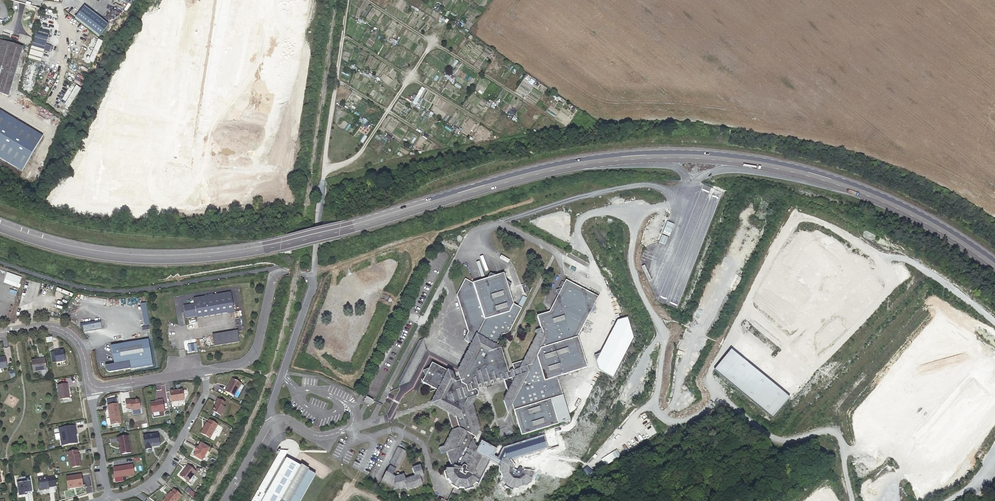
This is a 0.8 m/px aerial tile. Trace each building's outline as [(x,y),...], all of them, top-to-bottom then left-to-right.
[(47,13),(42,28),(46,29),(46,27),(49,28),(51,21),(48,20),(50,14),(47,13)] [(88,62),(101,41),(83,26),(82,27),(77,22),(75,24),(69,32),(75,36),(72,43),(70,42),(68,47),(66,46),(62,53),(64,54),(71,58),(85,66),(87,61),(88,62)] [(34,33),(28,58),(40,61),(46,37),(34,33)] [(20,55),(22,46),(4,41),(1,50),(7,52),(20,55)] [(20,55),(7,52),(1,50),(0,54),(0,92),(8,95),(14,76),(20,55)] [(68,62),(71,58),(64,54),(61,58),(68,62)] [(22,171),(43,136),(34,130),(16,120),(0,111),(0,158),(22,171)] [(666,221),(662,233),(670,236),(673,223),(666,221)] [(662,234),(659,241),(664,243),(667,237),(662,234)] [(475,335),(468,349),(462,361),(465,372),(461,373),(457,363),(452,360),(452,361),(436,353),(426,374),(441,381),(434,396),(453,405),(458,421),(448,438),(443,440),(445,447),(452,445),(457,461),(457,462),(452,462),(451,465),(448,465),(452,474),(453,473),(457,477),(456,479),(464,483),(464,481),(470,482),(471,483),(479,480),(479,479),(483,476),(484,477),(498,450),(488,445),(490,439),(490,438),(489,437),(488,437),(486,438),(485,441),(481,439),(478,431),(481,429),(485,419),(478,395),(483,387),(481,380),(484,380),(483,376),(504,369),(505,373),(510,371),(513,382),(509,390),(514,404),(518,397),(528,427),(566,414),(560,395),(564,388),(564,387),(570,385),(566,373),(570,365),(595,357),(585,325),(598,300),(603,298),(602,292),(606,284),(573,267),(568,276),(563,278),(564,284),(555,300),(543,305),(548,317),(542,319),(543,323),(542,324),(529,350),(518,354),(520,360),(515,362),(506,337),(502,334),(507,324),(514,321),(527,296),(519,292),(514,278),(517,273),(511,269),(508,261),(500,264),(495,261),(492,266),(477,271),(469,267),(460,284),(465,299),(472,320),(471,323),(475,335)] [(532,271),(527,273),(530,281),(535,279),(532,271)] [(19,284),(21,277),(6,272),(4,279),(9,281),(19,284)] [(529,284),(524,293),(528,295),(532,286),(529,284)] [(231,291),(193,298),(194,303),(196,316),(197,317),(234,311),(231,291)] [(146,302),(140,303),(143,325),(149,324),(146,302)] [(196,316),(194,303),(183,305),(185,318),(196,316)] [(636,305),(626,307),(608,342),(603,344),(607,358),(623,366),(643,325),(636,305)] [(100,322),(82,325),(83,331),(101,328),(100,322)] [(423,332),(413,350),(402,372),(404,377),(413,373),(430,340),(428,330),(423,332)] [(237,331),(213,335),(214,345),(239,341),(237,332),(237,331)] [(148,340),(111,346),(113,360),(121,358),(122,363),(129,362),(130,370),(152,366),(148,340)] [(730,350),(714,370),(773,418),(789,398),(730,350)] [(57,352),(53,353),(55,364),(64,362),(62,352),(59,353),(57,353),(57,352)] [(122,363),(121,358),(113,360),(114,365),(108,366),(108,368),(105,368),(106,370),(106,371),(106,372),(107,372),(107,373),(108,373),(109,373),(115,372),(130,370),(129,362),(122,363)] [(46,371),(43,360),(34,362),(30,363),(30,364),(32,374),(46,371)] [(235,396),(241,384),(233,379),(226,391),(235,396)] [(66,385),(57,387),(59,401),(68,399),(67,394),(68,394),(67,389),(66,385)] [(377,392),(370,389),(367,394),(375,397),(377,392)] [(184,401),(182,390),(169,392),(171,403),(184,401)] [(217,404),(213,412),(222,416),(226,408),(224,407),(226,403),(219,399),(216,403),(217,404)] [(140,410),(138,401),(129,402),(129,401),(125,402),(126,410),(130,409),(131,412),(140,410)] [(164,411),(162,401),(157,402),(151,404),(150,405),(152,414),(164,411)] [(120,424),(117,405),(107,407),(110,426),(120,424)] [(202,434),(211,439),(219,425),(210,421),(208,424),(207,423),(202,434)] [(57,430),(60,447),(76,444),(74,436),(75,435),(74,427),(57,430)] [(157,435),(143,437),(145,451),(151,450),(150,446),(153,446),(159,445),(157,435)] [(130,454),(127,437),(116,439),(117,443),(118,443),(120,456),(130,454)] [(410,444),(403,440),(394,457),(401,461),(410,444)] [(195,457),(203,462),(210,449),(202,444),(199,449),(197,453),(195,457)] [(287,451),(280,448),(271,465),(252,498),(256,500),(301,500),(304,495),(318,469),(288,453),(288,454),(286,453),(287,451)] [(66,454),(69,469),(80,467),(78,456),(77,456),(76,452),(66,454)] [(534,473),(534,472),(522,470),(519,477),(519,479),(511,477),(510,474),(511,470),(512,469),(507,456),(501,459),(497,466),(500,467),(498,469),(504,484),(510,487),(516,488),(529,483),(534,473)] [(400,463),(393,459),(385,474),(397,480),(397,485),(404,483),(404,484),(409,482),(410,484),(415,483),(415,484),(423,481),(423,480),(427,479),(425,472),(428,470),(424,458),(416,461),(419,469),(409,473),(408,468),(399,470),(397,469),(400,463)] [(582,471),(588,476),(593,471),(587,465),(582,471)] [(112,469),(114,479),(134,475),(132,466),(128,467),(128,466),(112,469)] [(189,484),(197,473),(189,467),(181,477),(189,484)] [(81,487),(80,477),(65,479),(66,490),(73,490),(72,489),(81,487)] [(38,492),(47,490),(45,478),(36,480),(38,492)] [(31,493),(29,483),(15,485),(17,498),(23,497),(23,495),(31,493)] [(182,497),(175,491),(172,494),(171,493),(165,500),(179,500),(182,497)]
